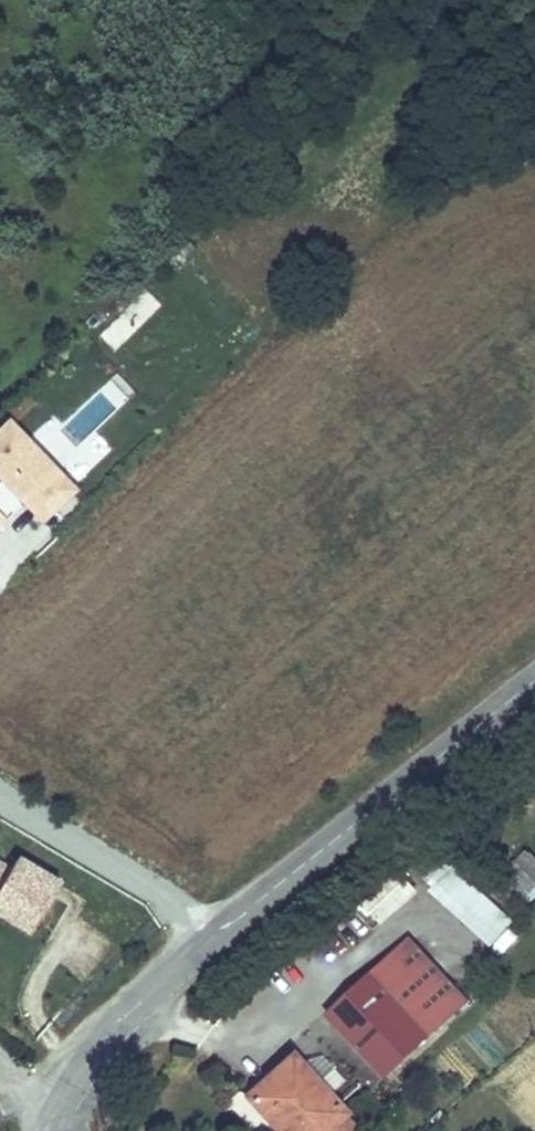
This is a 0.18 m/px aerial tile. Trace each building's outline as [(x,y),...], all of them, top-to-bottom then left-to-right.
[(0,434),(0,474),(41,517),(69,490),(8,426),(0,434)] [(534,893),(534,861),(524,851),(503,873),(529,898),(534,893)] [(17,858),(10,870),(0,864),(0,902),(18,913),(12,923),(30,934),(53,896),(47,893),(54,881),(17,858)] [(432,887),(450,868),(440,859),(423,878),(432,887)] [(451,866),(450,868),(432,887),(429,890),(490,947),(513,922),(451,866)] [(383,923),(419,886),(400,868),(365,905),(383,923)] [(47,893),(53,896),(60,884),(54,881),(47,893)] [(462,1020),(408,953),(403,958),(456,1025),(462,1020)] [(456,1025),(403,958),(340,1009),(393,1075),(456,1025)] [(251,1087),(286,1130),(323,1130),(348,1111),(298,1048),(251,1087)]
